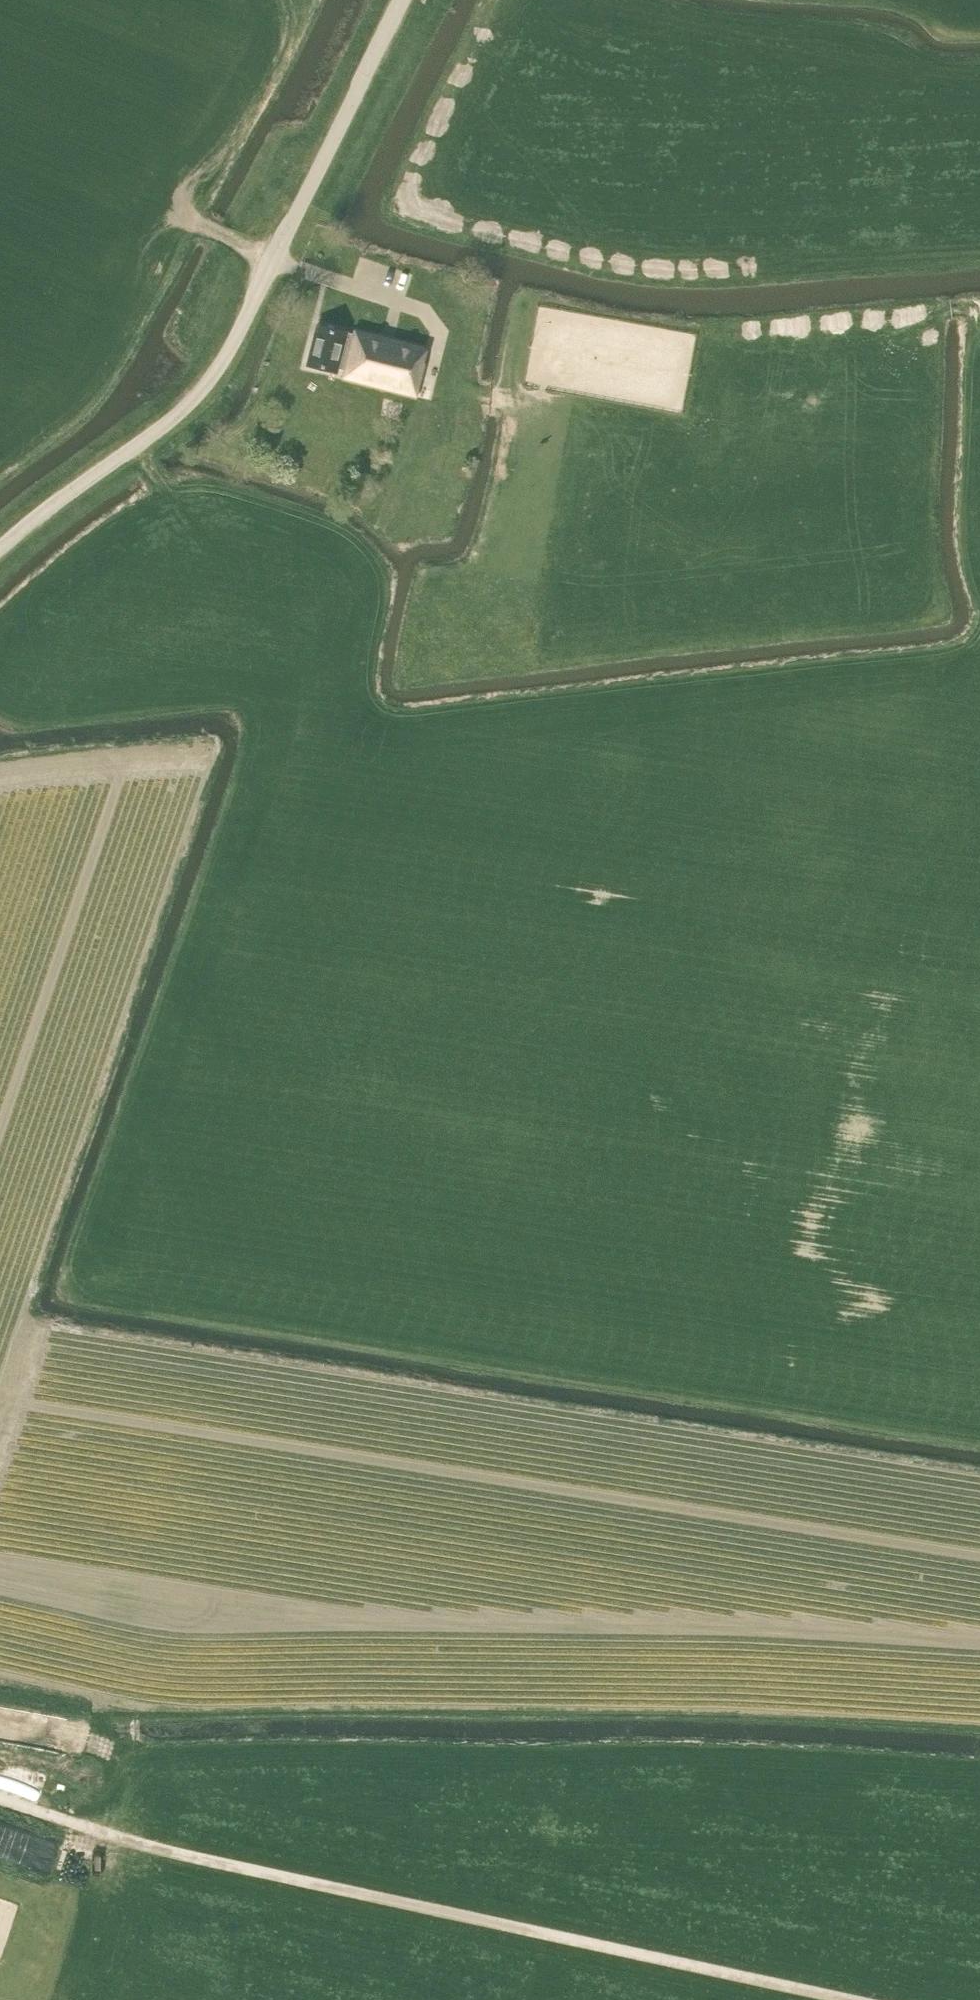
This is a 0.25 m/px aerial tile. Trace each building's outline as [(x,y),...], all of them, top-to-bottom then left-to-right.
[(342,379),(416,398),(425,363),(422,363),(426,346),(355,328),(354,334),(347,332),(317,325),(306,365),(337,372),(337,371),(338,371),(338,368),(345,369),(342,379)]
